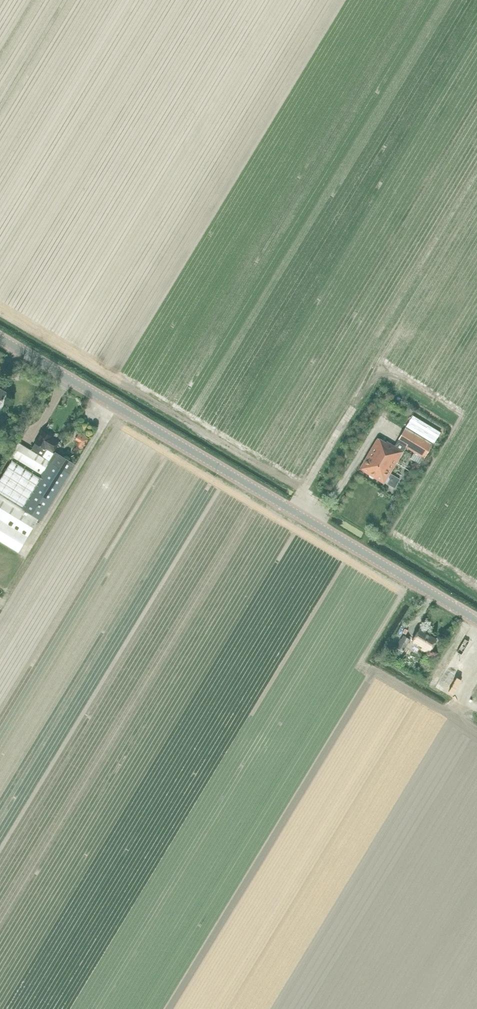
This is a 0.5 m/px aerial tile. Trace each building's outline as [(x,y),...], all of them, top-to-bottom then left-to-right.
[(433,444),(414,432),(405,427),(395,446),(378,438),(360,469),(369,474),(369,477),(373,479),(375,478),(384,483),(384,482),(395,489),(400,479),(390,473),(403,451),(405,447),(424,459),(433,444)] [(38,519),(41,521),(76,465),(55,452),(54,452),(60,441),(41,430),(31,450),(19,443),(9,459),(11,460),(0,478),(0,542),(18,553),(38,519)] [(84,449),(88,440),(81,436),(77,445),(84,449)] [(426,634),(427,632),(420,627),(412,641),(422,647),(421,649),(428,653),(436,640),(426,634)] [(411,640),(404,636),(397,646),(404,651),(411,640)]
